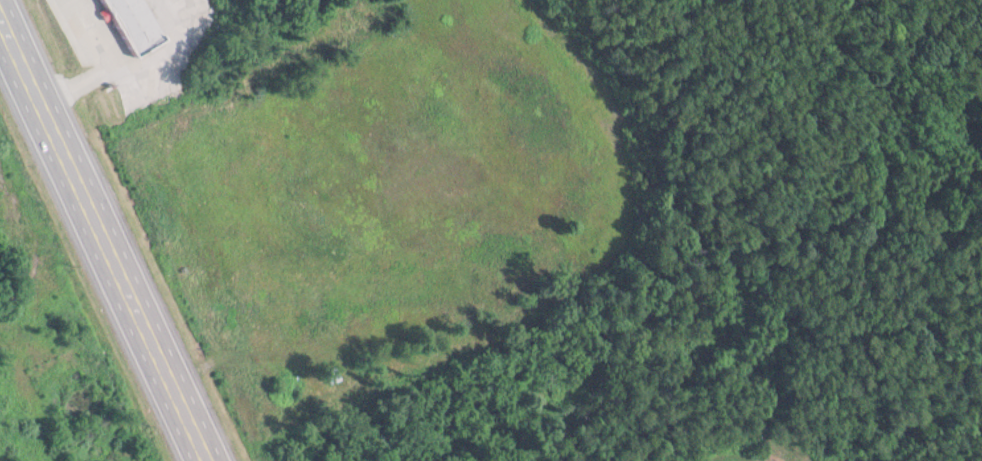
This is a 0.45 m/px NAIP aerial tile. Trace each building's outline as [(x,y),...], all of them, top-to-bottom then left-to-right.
[(130,45),(105,0),(140,0),(157,30),(130,45)]
